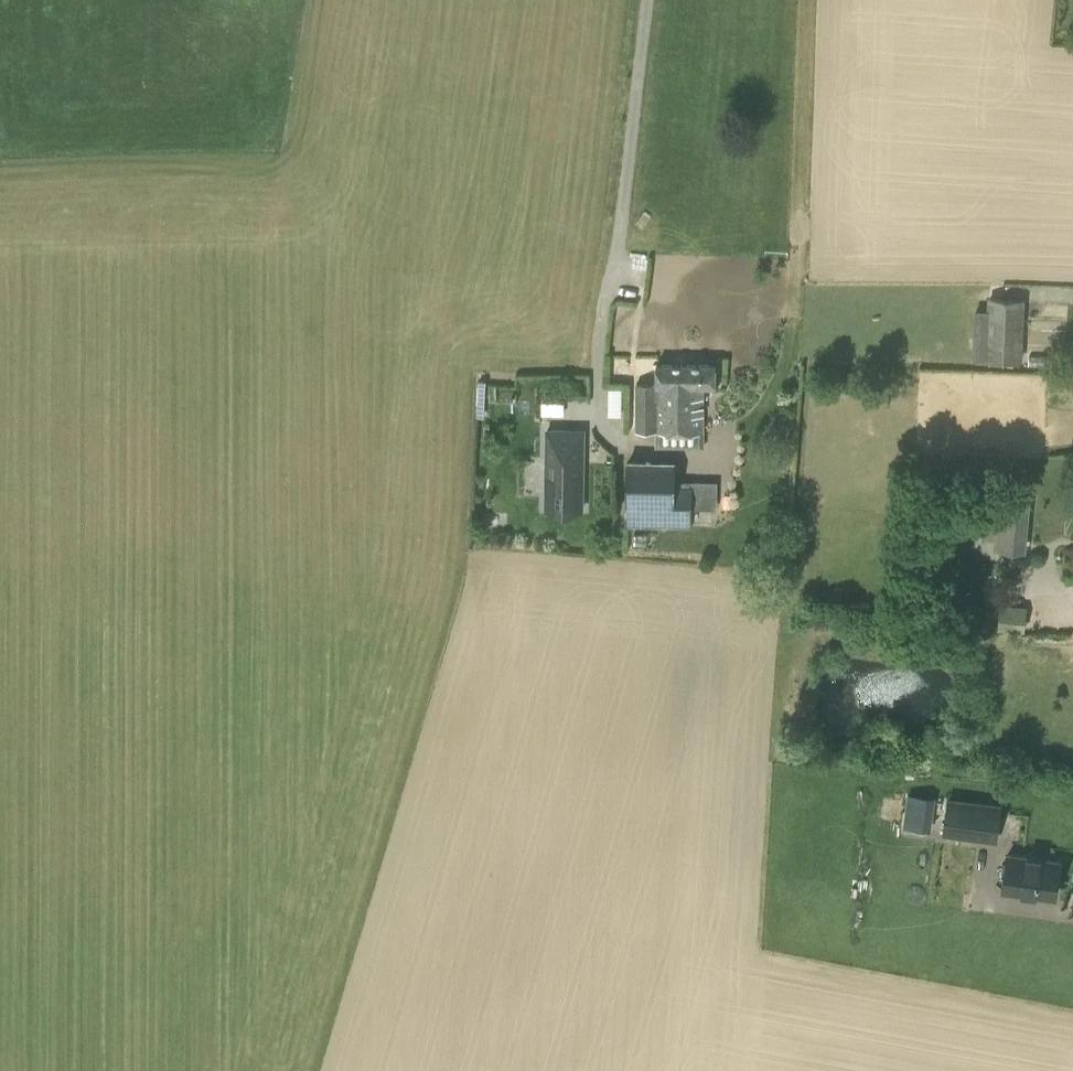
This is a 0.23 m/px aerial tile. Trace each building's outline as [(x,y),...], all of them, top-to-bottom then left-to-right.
[(986,358),(1022,360),(1025,299),(988,297),(986,358)] [(715,364),(658,363),(657,383),(636,383),(636,431),(703,431),(703,385),(715,385),(715,364)] [(582,509),(583,431),(547,430),(546,509),(547,509),(547,502),(581,503),(581,509),(582,509)] [(627,463),(626,525),(676,525),(675,464),(627,463)] [(1025,552),(1029,499),(1000,496),(993,549),(1025,552)] [(1007,808),(949,800),(945,832),(1002,840),(1007,808)] [(1003,889),(1055,897),(1060,862),(1007,854),(1003,889)]
